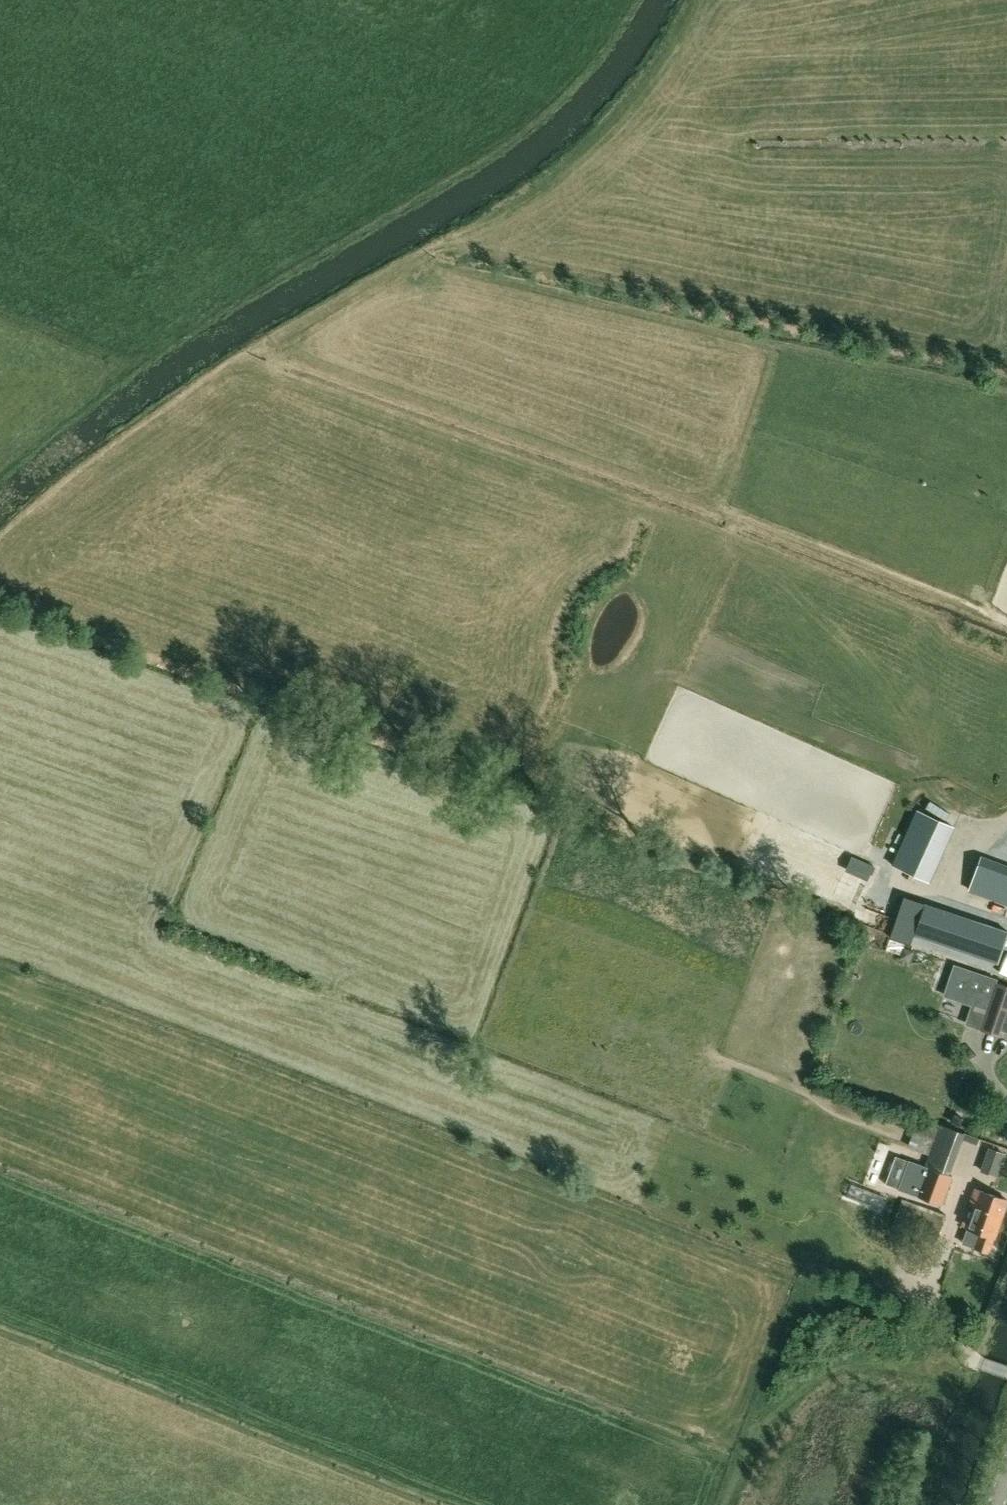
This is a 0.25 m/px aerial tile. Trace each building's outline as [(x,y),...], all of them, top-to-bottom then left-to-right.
[(929,882),(954,826),(916,810),(892,866),(929,882)] [(1006,905),(1006,865),(981,855),(968,890),(1006,905)] [(997,961),(1006,933),(1006,931),(924,902),(914,933),(997,961)] [(946,981),(986,994),(992,975),(952,962),(946,981)] [(909,1159),(898,1189),(942,1206),(942,1204),(952,1176),(950,1175),(963,1139),(965,1133),(939,1124),(938,1127),(918,1121),(914,1130),(908,1146),(908,1147),(929,1155),(926,1164),(925,1165),(909,1159)] [(990,1147),(982,1166),(997,1172),(1004,1152),(990,1147)] [(961,1225),(968,1228),(981,1232),(975,1247),(989,1252),(994,1237),(995,1237),(1006,1202),(1006,1200),(981,1191),(974,1188),(967,1207),(974,1210),(971,1217),(971,1218),(964,1216),(961,1225)] [(946,1214),(919,1204),(895,1196),(892,1195),(880,1225),(936,1244),(946,1214)]
